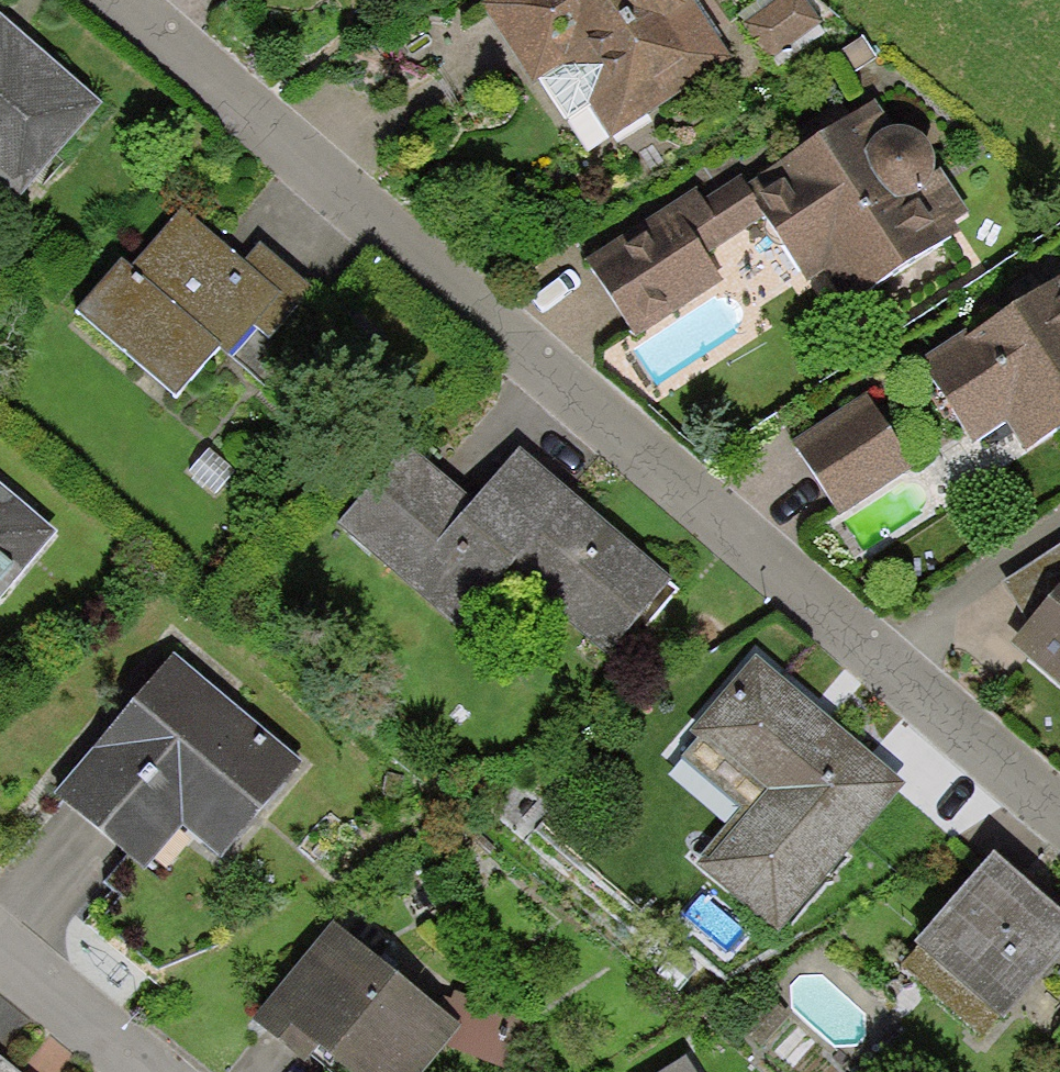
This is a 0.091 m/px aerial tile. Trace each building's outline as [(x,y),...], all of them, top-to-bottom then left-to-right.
[(694,0),(490,0),(481,6),(532,85),(540,80),(589,155),(734,60),(694,0)] [(806,0),(778,0),(742,25),(768,63),(823,24),(806,0)] [(0,16),(0,183),(17,199),(103,106),(0,16)] [(894,130),(875,101),(848,115),(842,103),(794,134),(802,149),(746,187),(766,217),(830,320),(960,231),(955,222),(969,213),(943,176),(935,182),(932,177),(935,172),(935,164),(933,155),(929,148),(922,141),(912,134),(903,130),(894,130)] [(746,187),(740,178),(703,202),(696,190),(585,262),(636,339),(723,282),(706,256),(766,217),(746,187)] [(243,263),(182,209),(131,268),(122,260),(77,312),(174,397),(219,347),(228,355),(280,295),(243,263)] [(259,246),(243,263),(280,295),(228,355),(258,380),(327,299),(259,246)] [(969,337),(966,332),(921,359),(974,444),(1007,424),(1024,451),(1059,429),(1059,280),(969,337)] [(913,468),(866,397),(794,444),(841,515),(913,468)] [(475,500),(409,443),(338,526),(404,582),(475,500)] [(672,582),(520,448),(475,500),(404,582),(458,630),(510,571),(606,656),(672,582)] [(57,535),(0,486),(0,603),(57,535)] [(1003,584),(1028,625),(1059,589),(1059,545),(1003,584)] [(1028,625),(1011,646),(1059,687),(1059,589),(1028,625)] [(302,764),(173,656),(55,795),(145,871),(183,827),(222,859),(302,764)] [(907,785),(754,657),(690,733),(697,739),(682,758),(746,811),(698,868),(779,937),(907,785)] [(993,855),(915,944),(1004,1022),(1059,959),(1059,913),(993,855)] [(332,924),(252,1024),(305,1065),(316,1050),(344,1071),(424,1071),(444,1047),(460,1026),(438,1008),(332,924)] [(441,997),(438,1008),(460,1026),(444,1047),(505,1071),(523,1019),(454,992),(451,1000),(441,997)] [(685,1057),(662,1071),(694,1071),(685,1057)] [(1,1059),(0,1060),(0,1071),(17,1071),(1,1059)]
